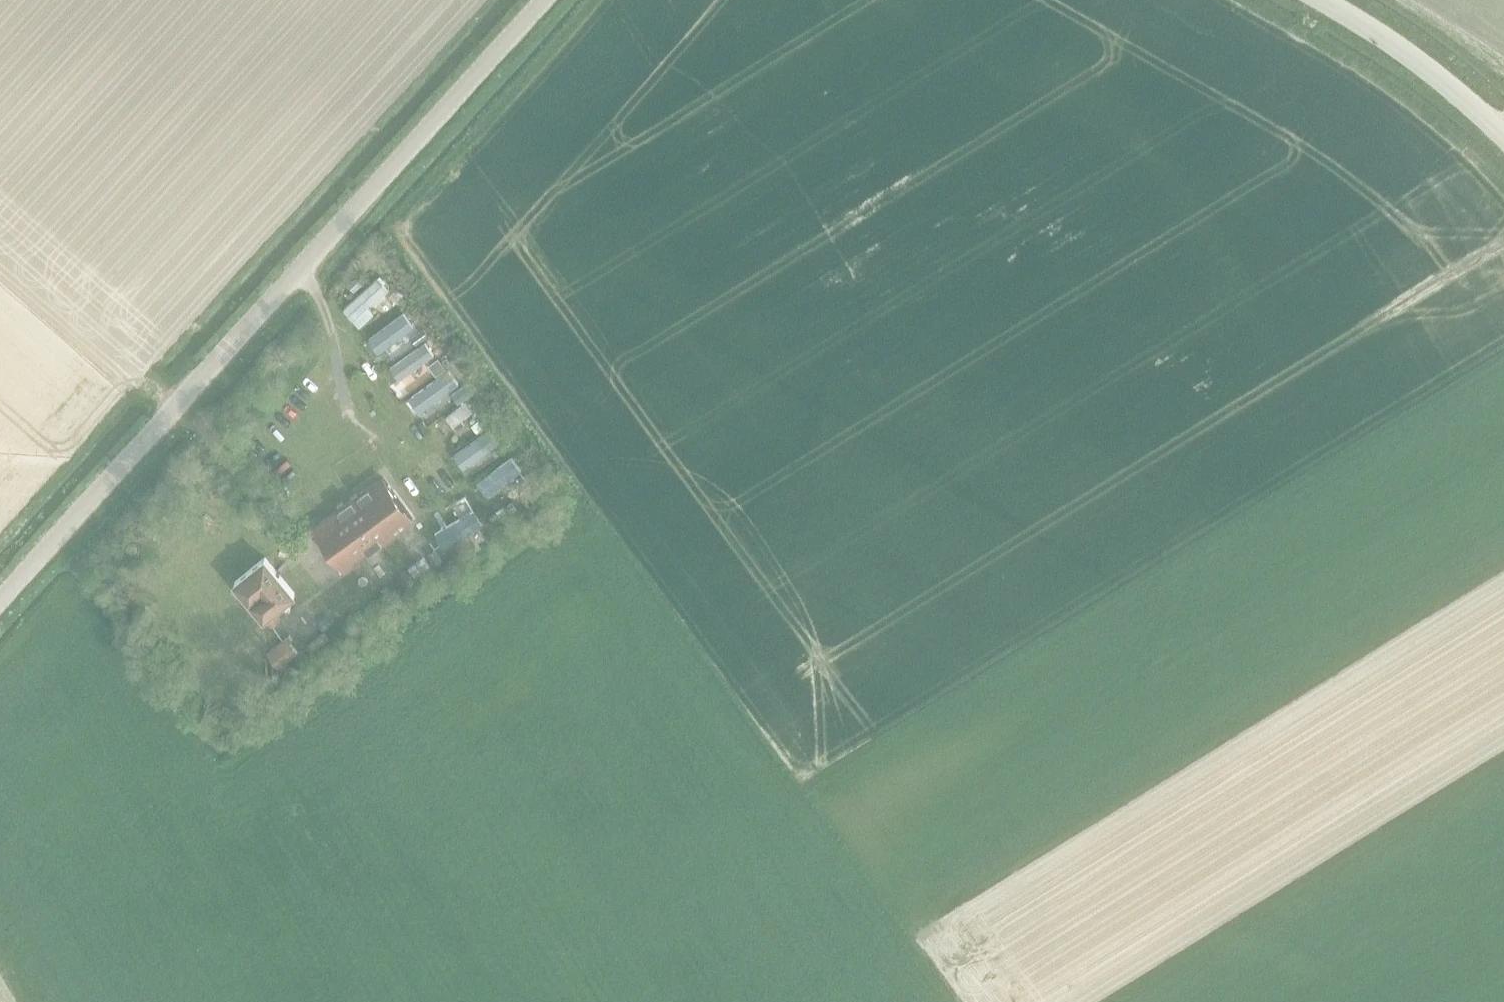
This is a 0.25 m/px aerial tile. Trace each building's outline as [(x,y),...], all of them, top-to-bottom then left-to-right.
[(400,308),(365,335),(375,348),(410,321),(400,308)] [(443,369),(407,396),(417,409),(452,382),(443,369)] [(484,428),(449,454),(459,467),(494,441),(484,428)] [(319,522),(352,567),(414,522),(381,477),(319,522)] [(233,578),(270,625),(279,618),(271,609),(294,591),(264,553),(233,578)] [(315,624),(321,631),(332,622),(326,615),(315,624)] [(267,650),(279,665),(295,652),(284,637),(267,650)]
